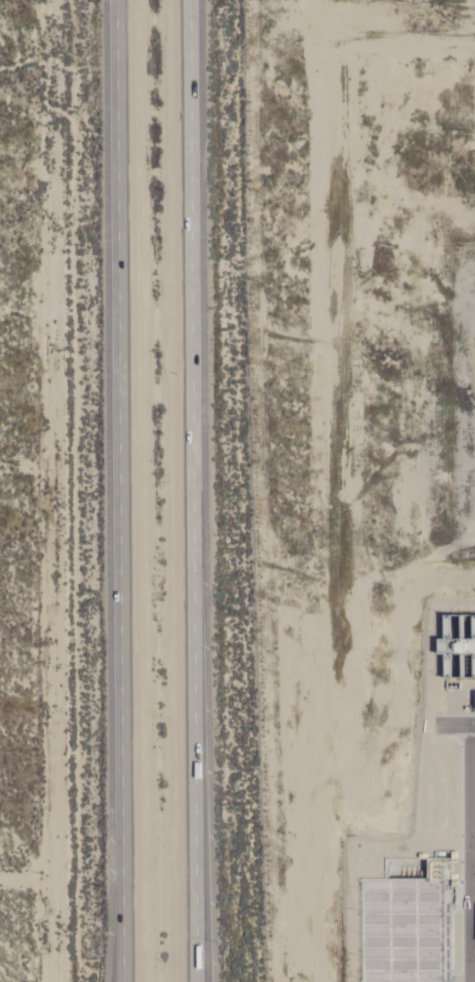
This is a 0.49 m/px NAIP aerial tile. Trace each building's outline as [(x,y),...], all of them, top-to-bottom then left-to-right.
[(448,614),(474,614),(474,677),(448,677),(448,653),(442,653),(441,638),(448,638),(448,614)]
